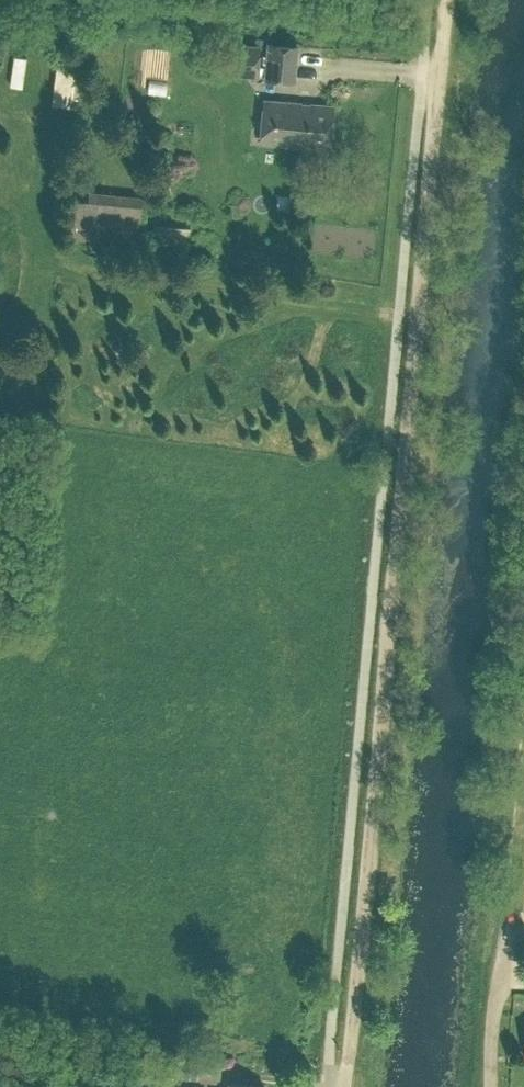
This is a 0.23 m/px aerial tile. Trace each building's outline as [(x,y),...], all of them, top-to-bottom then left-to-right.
[(223,44),(221,71),(256,74),(258,46),(223,44)] [(298,47),(268,44),(265,78),(294,81),(298,47)] [(6,77),(18,78),(18,50),(6,50),(6,77)] [(53,93),(52,103),(71,105),(76,67),(57,64),(53,93)] [(260,141),(329,146),(332,106),(264,101),(260,141)] [(298,194),(309,195),(310,180),(299,179),(298,194)] [(143,195),(89,190),(88,198),(71,196),(67,238),(85,240),(86,236),(138,242),(143,195)] [(190,228),(154,224),(152,244),(188,248),(190,228)] [(198,1061),(176,1059),(174,1076),(197,1078),(198,1061)]
